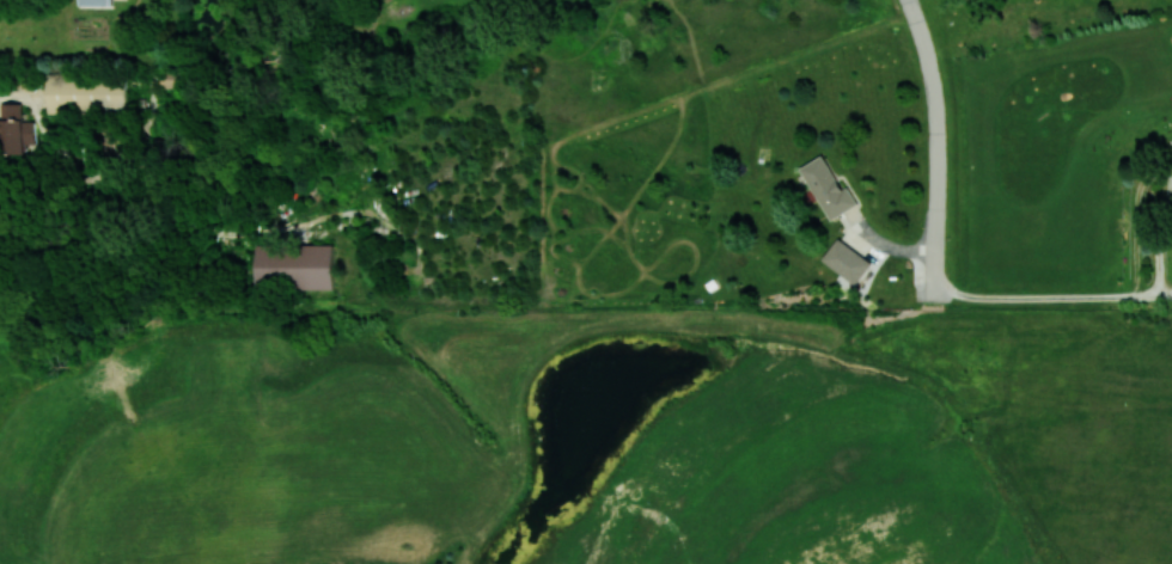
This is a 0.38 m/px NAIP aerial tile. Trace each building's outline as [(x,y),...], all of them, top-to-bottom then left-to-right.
[(829,220),(857,205),(848,186),(842,189),(824,155),(801,167),(829,220)] [(822,259),(855,285),(872,263),(839,237),(822,259)] [(334,287),(333,245),(255,246),(256,288),(334,287)]
